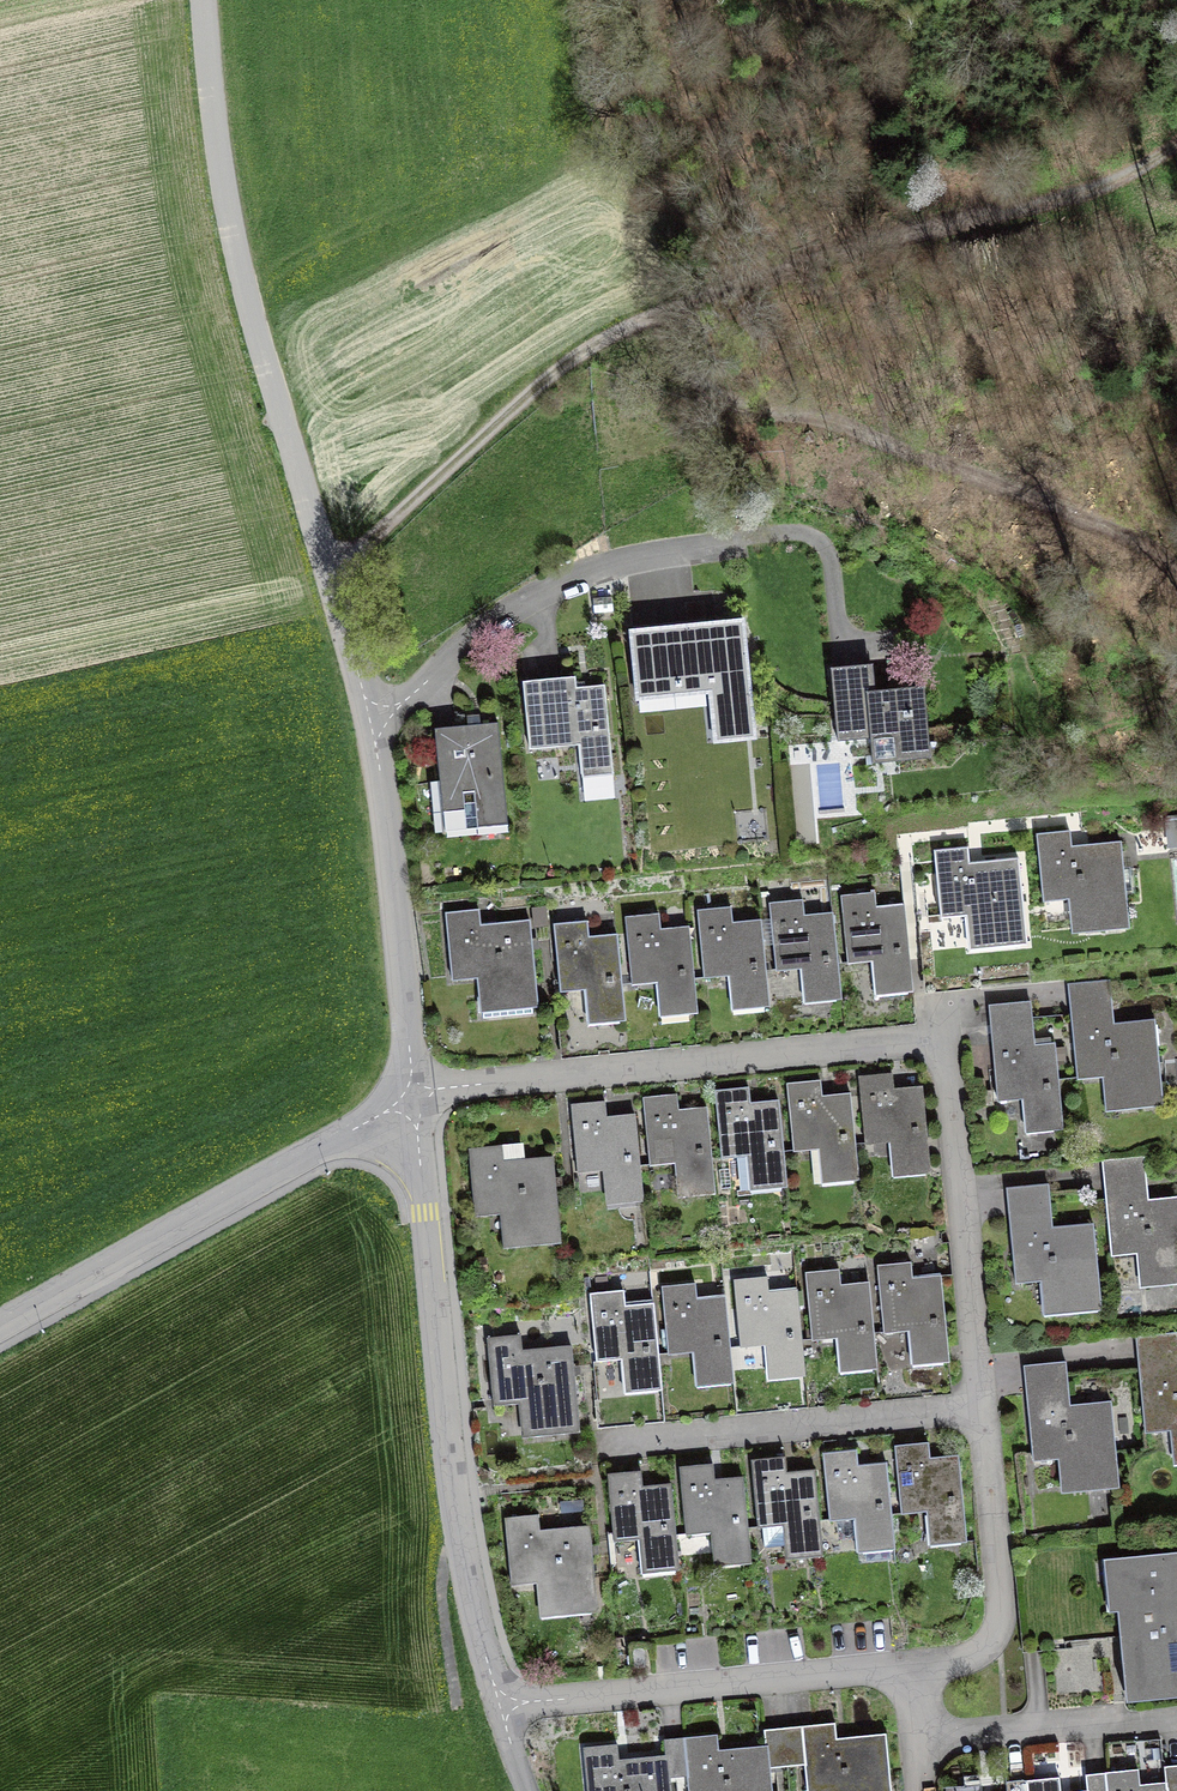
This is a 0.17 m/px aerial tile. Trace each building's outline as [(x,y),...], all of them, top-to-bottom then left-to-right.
[(744,621),(631,632),(636,689),(709,682),(715,737),(755,733),(744,621)] [(866,666),(831,669),(838,742),(872,738),(871,724),(893,721),(897,754),(922,752),(923,758),(931,758),(924,687),(869,692),(866,666)] [(575,678),(524,683),(530,749),(580,745),(584,784),(614,781),(605,688),(576,691),(575,678)] [(498,723),(435,729),(445,830),(508,824),(498,723)] [(1167,816),(1170,847),(1176,846),(1176,815),(1167,816)] [(1070,831),(1037,835),(1044,902),(1075,898),(1077,920),(1121,915),(1123,929),(1130,928),(1121,847),(1072,852),(1070,831)] [(968,847),(935,850),(941,919),(972,916),(974,937),(1019,932),(1020,945),(1027,945),(1019,859),(983,862),(984,867),(970,868),(968,847)] [(874,893),(841,896),(848,964),(879,961),(881,981),(906,979),(907,993),(913,992),(905,911),(876,914),(874,893)] [(803,901),(770,904),(776,972),(808,968),(810,989),(835,987),(836,1000),(842,1000),(833,919),(805,921),(803,901)] [(545,907),(533,908),(535,927),(547,925),(545,907)] [(731,907),(698,910),(704,978),(729,976),(733,1011),(770,1008),(761,925),(733,928),(731,907)] [(479,909),(446,913),(453,981),(484,978),(486,998),(482,999),(484,1018),(532,1013),(532,1007),(538,1007),(530,926),(481,930),(479,909)] [(659,914),(626,918),(632,985),(664,982),(666,1003),(691,1000),(692,1014),(697,1013),(689,932),(661,935),(659,914)] [(587,921),(554,924),(560,992),(592,989),(594,1010),(619,1007),(620,1021),(626,1020),(618,939),(589,942),(587,921)] [(1109,980),(1068,984),(1077,1080),(1109,1077),(1111,1097),(1155,1093),(1156,1106),(1163,1105),(1155,1024),(1114,1028),(1109,980)] [(1031,1002),(989,1006),(998,1101),(1029,1098),(1031,1119),(1056,1116),(1058,1130),(1063,1129),(1055,1048),(1036,1050),(1031,1002)] [(892,1073),(859,1076),(865,1144),(897,1141),(899,1162),(924,1159),(925,1173),(931,1172),(922,1091),(894,1094),(892,1073)] [(820,1080),(787,1084),(794,1151),(825,1148),(827,1169),(852,1166),(853,1180),(859,1179),(851,1098),(822,1101),(820,1080)] [(748,1087),(715,1091),(722,1158),(753,1155),(755,1176),(780,1173),(781,1187),(787,1186),(779,1105),(750,1108),(748,1087)] [(677,1094),(643,1098),(650,1165),(682,1162),(684,1183),(708,1180),(710,1194),(715,1193),(707,1112),(679,1115),(677,1094)] [(605,1102),(572,1105),(578,1173),(610,1169),(612,1190),(636,1188),(638,1201),(643,1201),(635,1120),(607,1122),(605,1102)] [(502,1145),(469,1149),(476,1216),(507,1213),(509,1234),(553,1229),(554,1243),(561,1242),(553,1162),(504,1167),(502,1145)] [(1103,1160),(1113,1255),(1144,1252),(1146,1273),(1176,1270),(1176,1201),(1150,1204),(1145,1156),(1103,1160)] [(1048,1184),(1007,1188),(1016,1283),(1048,1280),(1050,1301),(1094,1296),(1095,1310),(1102,1309),(1094,1228),(1053,1232),(1048,1184)] [(486,1258),(477,1258),(477,1270),(486,1270),(486,1258)] [(911,1262),(878,1266),(885,1333),(916,1330),(918,1351),(943,1349),(944,1362),(950,1362),(942,1280),(913,1283),(911,1262)] [(839,1269),(805,1272),(812,1340),(837,1337),(840,1373),(877,1369),(869,1287),(841,1290),(839,1269)] [(767,1277),(734,1280),(740,1347),(765,1345),(769,1380),(806,1377),(797,1294),(769,1297),(767,1277)] [(696,1283),(662,1286),(669,1354),(700,1351),(702,1372),(727,1369),(729,1383),(734,1382),(726,1301),(698,1304),(696,1283)] [(624,1290),(590,1294),(597,1361),(629,1358),(631,1379),(655,1377),(657,1390),(662,1390),(654,1308),(626,1311),(624,1290)] [(1137,1337),(1146,1433),(1176,1430),(1176,1333),(1137,1337)] [(520,1335),(487,1338),(494,1405),(525,1402),(527,1423),(571,1419),(573,1432),(580,1432),(572,1351),(522,1356),(520,1335)] [(1066,1362),(1025,1366),(1034,1461),(1065,1458),(1067,1479),(1112,1474),(1113,1488),(1120,1487),(1112,1406),(1071,1410),(1066,1362)] [(929,1444),(896,1447),(902,1515),(934,1512),(936,1532),(960,1530),(962,1543),(967,1543),(960,1462),(931,1464),(929,1444)] [(857,1450),(823,1453),(830,1521),(861,1518),(863,1539),(888,1536),(889,1550),(895,1549),(887,1468),(858,1471),(857,1450)] [(784,1457),(751,1460),(757,1528),(763,1527),(765,1547),(816,1543),(817,1556),(823,1556),(815,1475),(786,1478),(784,1457)] [(713,1464),(680,1467),(687,1535),(718,1532),(720,1552),(745,1550),(746,1563),(752,1563),(744,1482),(715,1484),(713,1464)] [(641,1471),(608,1474),(614,1542),(639,1539),(643,1575),(679,1571),(671,1489),(643,1491),(641,1471)] [(538,1515),(505,1518),(512,1585),(543,1582),(545,1603),(589,1599),(591,1612),(598,1612),(590,1531),(540,1536),(538,1515)] [(1113,1558),(1126,1693),(1176,1688),(1176,1552),(1113,1558)] [(644,1644),(630,1645),(632,1667),(645,1666),(644,1644)] [(784,1728),(788,1765),(805,1764),(808,1790),(834,1790),(839,1790),(891,1790),(886,1739),(837,1744),(835,1723),(784,1728)] [(767,1750),(719,1755),(717,1734),(684,1737),(688,1775),(689,1790),(773,1790),(770,1767),(788,1765),(784,1728),(765,1730),(767,1750)] [(667,1759),(619,1763),(617,1745),(584,1748),(588,1790),(671,1790),(670,1777),(688,1775),(684,1737),(665,1739),(667,1759)] [(1167,1788),(1140,1790),(1138,1769),(1105,1773),(1107,1790),(1176,1790),(1176,1765),(1165,1767),(1167,1788)] [(1088,1790),(1107,1790),(1105,1773),(1086,1775),(1088,1790)] [(1059,1778),(1027,1781),(1028,1790),(1061,1790),(1059,1778)] [(1027,1781),(1007,1783),(1008,1790),(1028,1790),(1027,1781)]
